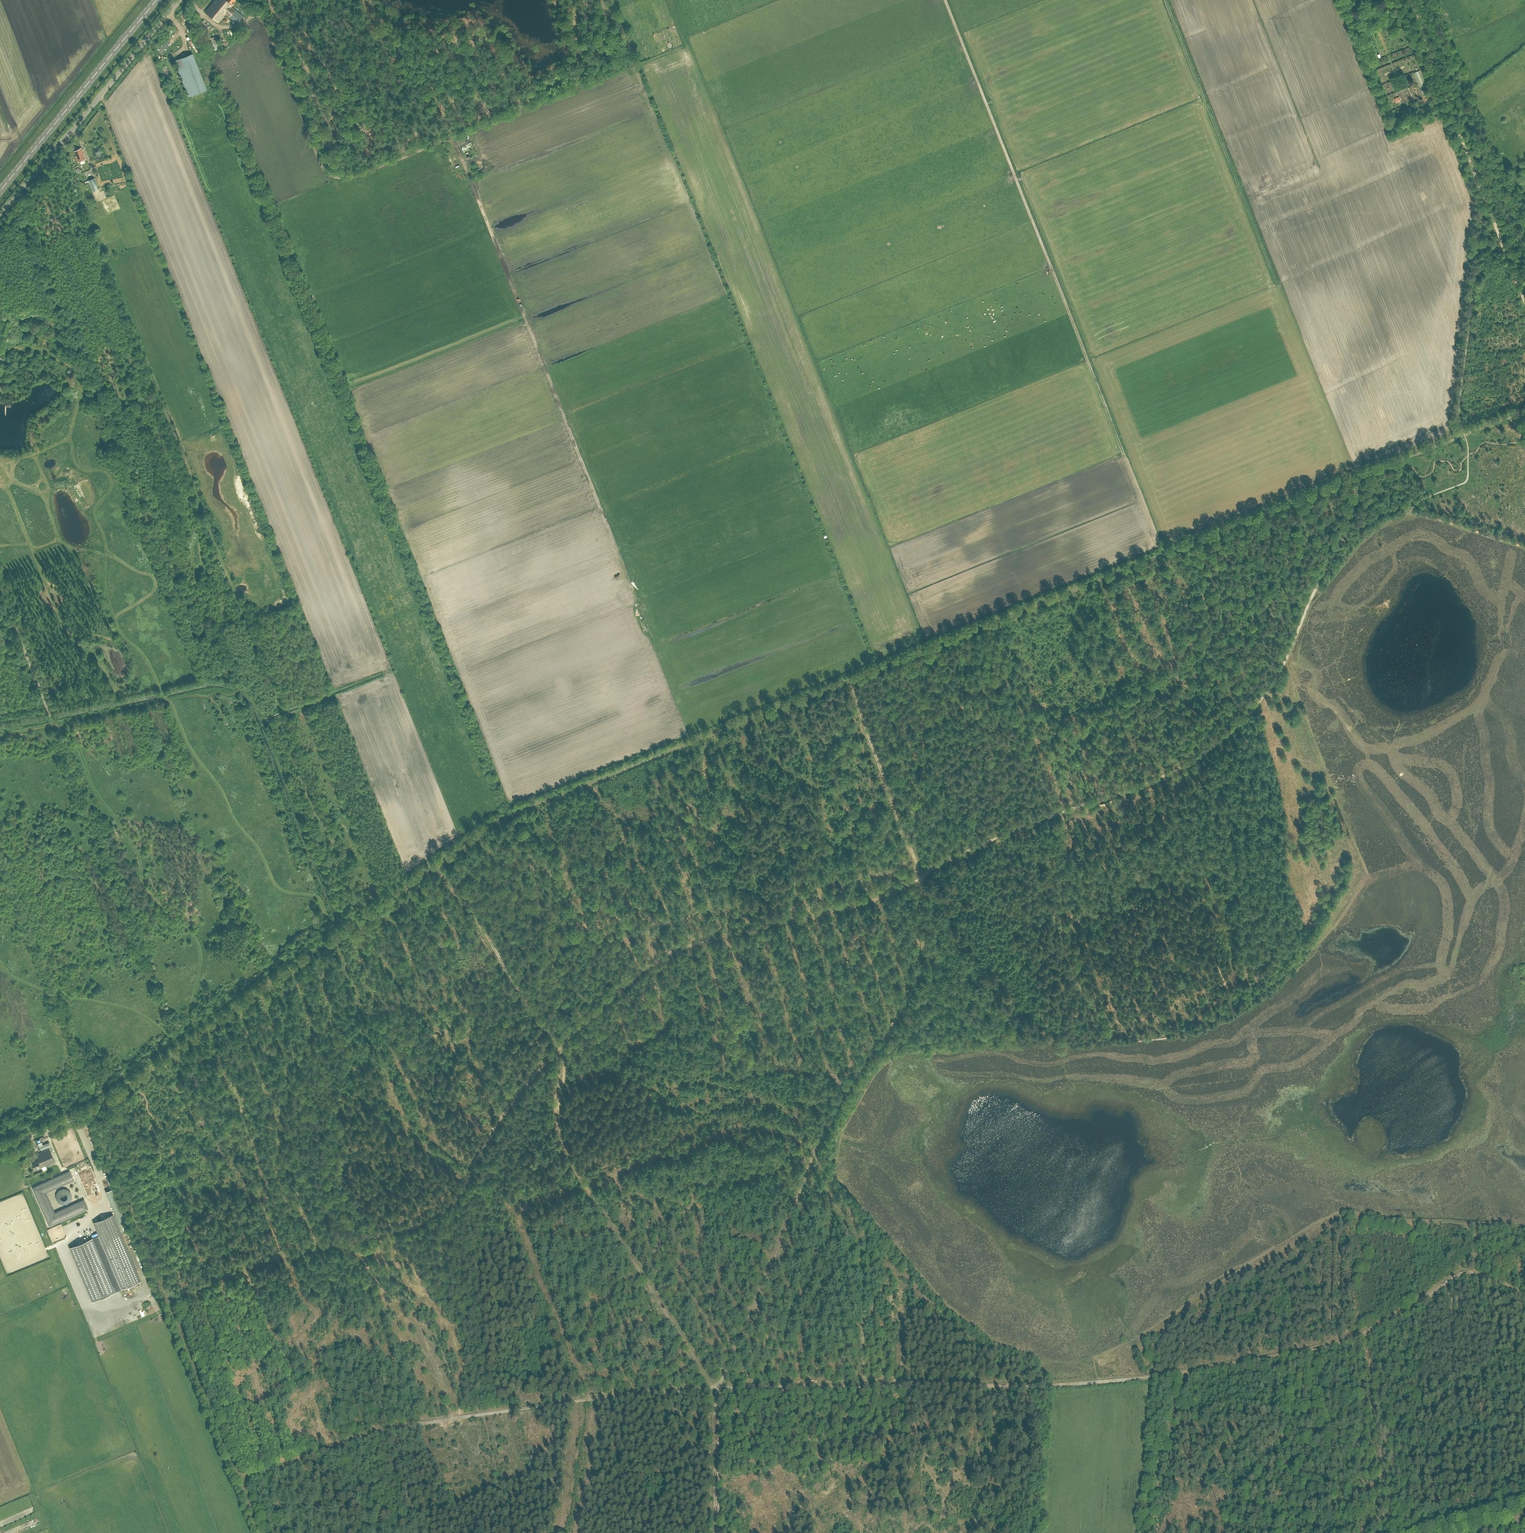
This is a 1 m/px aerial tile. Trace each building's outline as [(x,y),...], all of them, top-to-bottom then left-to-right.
[(242,16),(235,9),(231,6),(233,4),(232,3),(235,0),(214,0),(205,11),(218,22),(225,13),(229,16),(237,23),(242,16)] [(163,51),(179,39),(177,36),(161,49),(163,51)] [(174,60),(188,96),(206,89),(192,53),(174,60)] [(78,162),(86,159),(83,153),(81,148),(74,150),(77,156),(76,156),(78,162)] [(94,177),(88,180),(92,191),(98,189),(94,177)] [(35,1169),(41,1166),(43,1170),(47,1169),(45,1165),(55,1161),(49,1148),(36,1153),(39,1159),(32,1162),(35,1169)] [(88,1195),(100,1190),(90,1167),(78,1172),(88,1195)] [(50,1224),(87,1208),(83,1200),(54,1213),(44,1191),(73,1178),(70,1171),(34,1187),(50,1224)] [(73,1198),(73,1196),(73,1195),(73,1193),(72,1192),(71,1191),(70,1190),(69,1189),(67,1189),(65,1189),(63,1190),(62,1190),(60,1191),(59,1193),(59,1194),(59,1196),(59,1198),(59,1200),(60,1201),(61,1202),(62,1203),(64,1203),(65,1204),(67,1204),(69,1203),(70,1202),(72,1201),(72,1200),(73,1199),(73,1198)] [(124,1218),(113,1189),(107,1191),(119,1220),(124,1218)] [(93,1300),(122,1287),(141,1279),(113,1213),(94,1222),(100,1234),(71,1247),(93,1300)]
